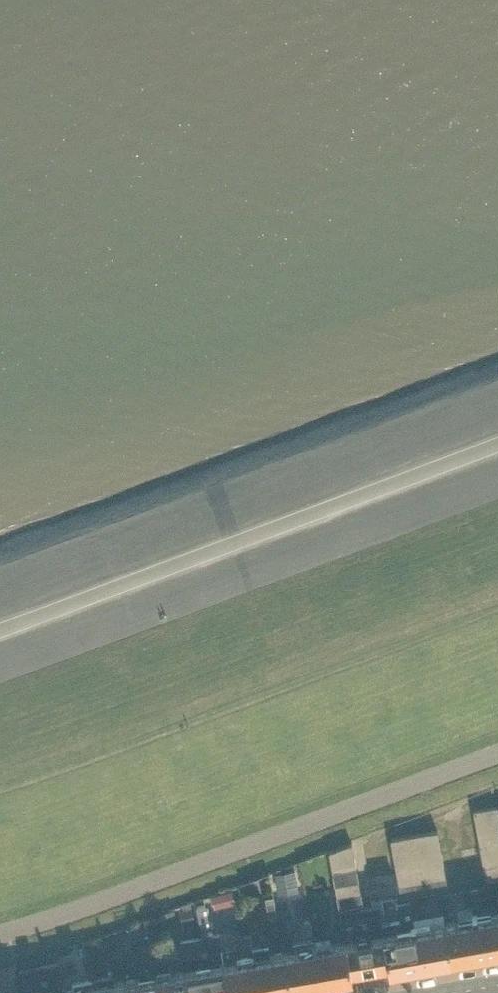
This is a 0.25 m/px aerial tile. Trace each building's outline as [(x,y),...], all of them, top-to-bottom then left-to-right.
[(497,804),(474,808),(476,819),(497,815),(497,804)] [(476,819),(478,830),(497,827),(497,815),(476,819)] [(478,830),(480,842),(497,839),(497,827),(478,830)] [(438,828),(416,832),(418,843),(440,839),(438,828)] [(416,832),(392,837),(394,848),(418,843),(416,832)] [(442,850),(440,839),(418,843),(420,854),(442,850)] [(480,842),(482,854),(497,851),(497,839),(480,842)] [(355,856),(353,841),(330,850),(332,860),(355,856)] [(418,843),(394,848),(395,859),(420,854),(418,843)] [(442,850),(420,854),(422,866),(445,862),(442,850)] [(482,854),(485,866),(497,864),(497,851),(482,854)] [(395,859),(397,870),(422,866),(420,854),(395,859)] [(355,856),(332,860),(334,872),(358,868),(355,856)] [(445,862),(422,866),(424,878),(447,873),(445,862)] [(485,866),(487,879),(497,877),(497,864),(485,866)] [(424,878),(422,866),(397,870),(400,882),(424,878)] [(358,868),(334,872),(336,884),(360,879),(358,868)] [(447,873),(424,878),(426,890),(428,890),(449,886),(447,873)] [(424,878),(400,882),(402,894),(415,892),(426,890),(424,878)] [(362,890),(360,879),(336,884),(338,895),(362,890)] [(474,901),(482,899),(479,885),(471,887),(474,901)] [(364,901),(362,890),(338,895),(340,905),(364,901)] [(417,902),(430,900),(428,890),(426,890),(415,892),(417,902)] [(443,905),(451,904),(449,891),(441,893),(443,905)] [(202,935),(212,933),(205,896),(196,898),(202,935)] [(386,915),(384,898),(383,897),(372,899),(373,904),(341,910),(346,939),(352,969),(389,962),(390,962),(387,946),(383,922),(382,916),(386,915)] [(445,921),(415,927),(411,899),(399,901),(401,912),(404,911),(405,918),(383,922),(387,946),(390,962),(389,962),(390,969),(452,957),(445,921)] [(473,911),(472,907),(459,909),(461,918),(445,921),(452,957),(497,949),(497,911),(474,916),(473,911)] [(225,960),(219,931),(212,933),(202,935),(181,939),(186,967),(191,992),(216,992),(229,991),(230,990),(227,975),(225,960)] [(255,955),(251,931),(235,934),(239,958),(225,960),(227,975),(230,990),(229,991),(229,992),(253,992),(292,986),(285,950),(255,955)] [(314,944),(313,940),(312,938),(297,941),(298,947),(285,950),(292,986),(354,975),(352,969),(346,939),(314,944)] [(172,970),(169,954),(153,957),(156,973),(125,978),(128,992),(191,992),(186,967),(172,970)] [(64,989),(60,960),(20,967),(25,992),(65,992),(64,989)] [(116,980),(114,972),(73,979),(74,987),(64,989),(65,992),(128,992),(125,978),(116,980)]
